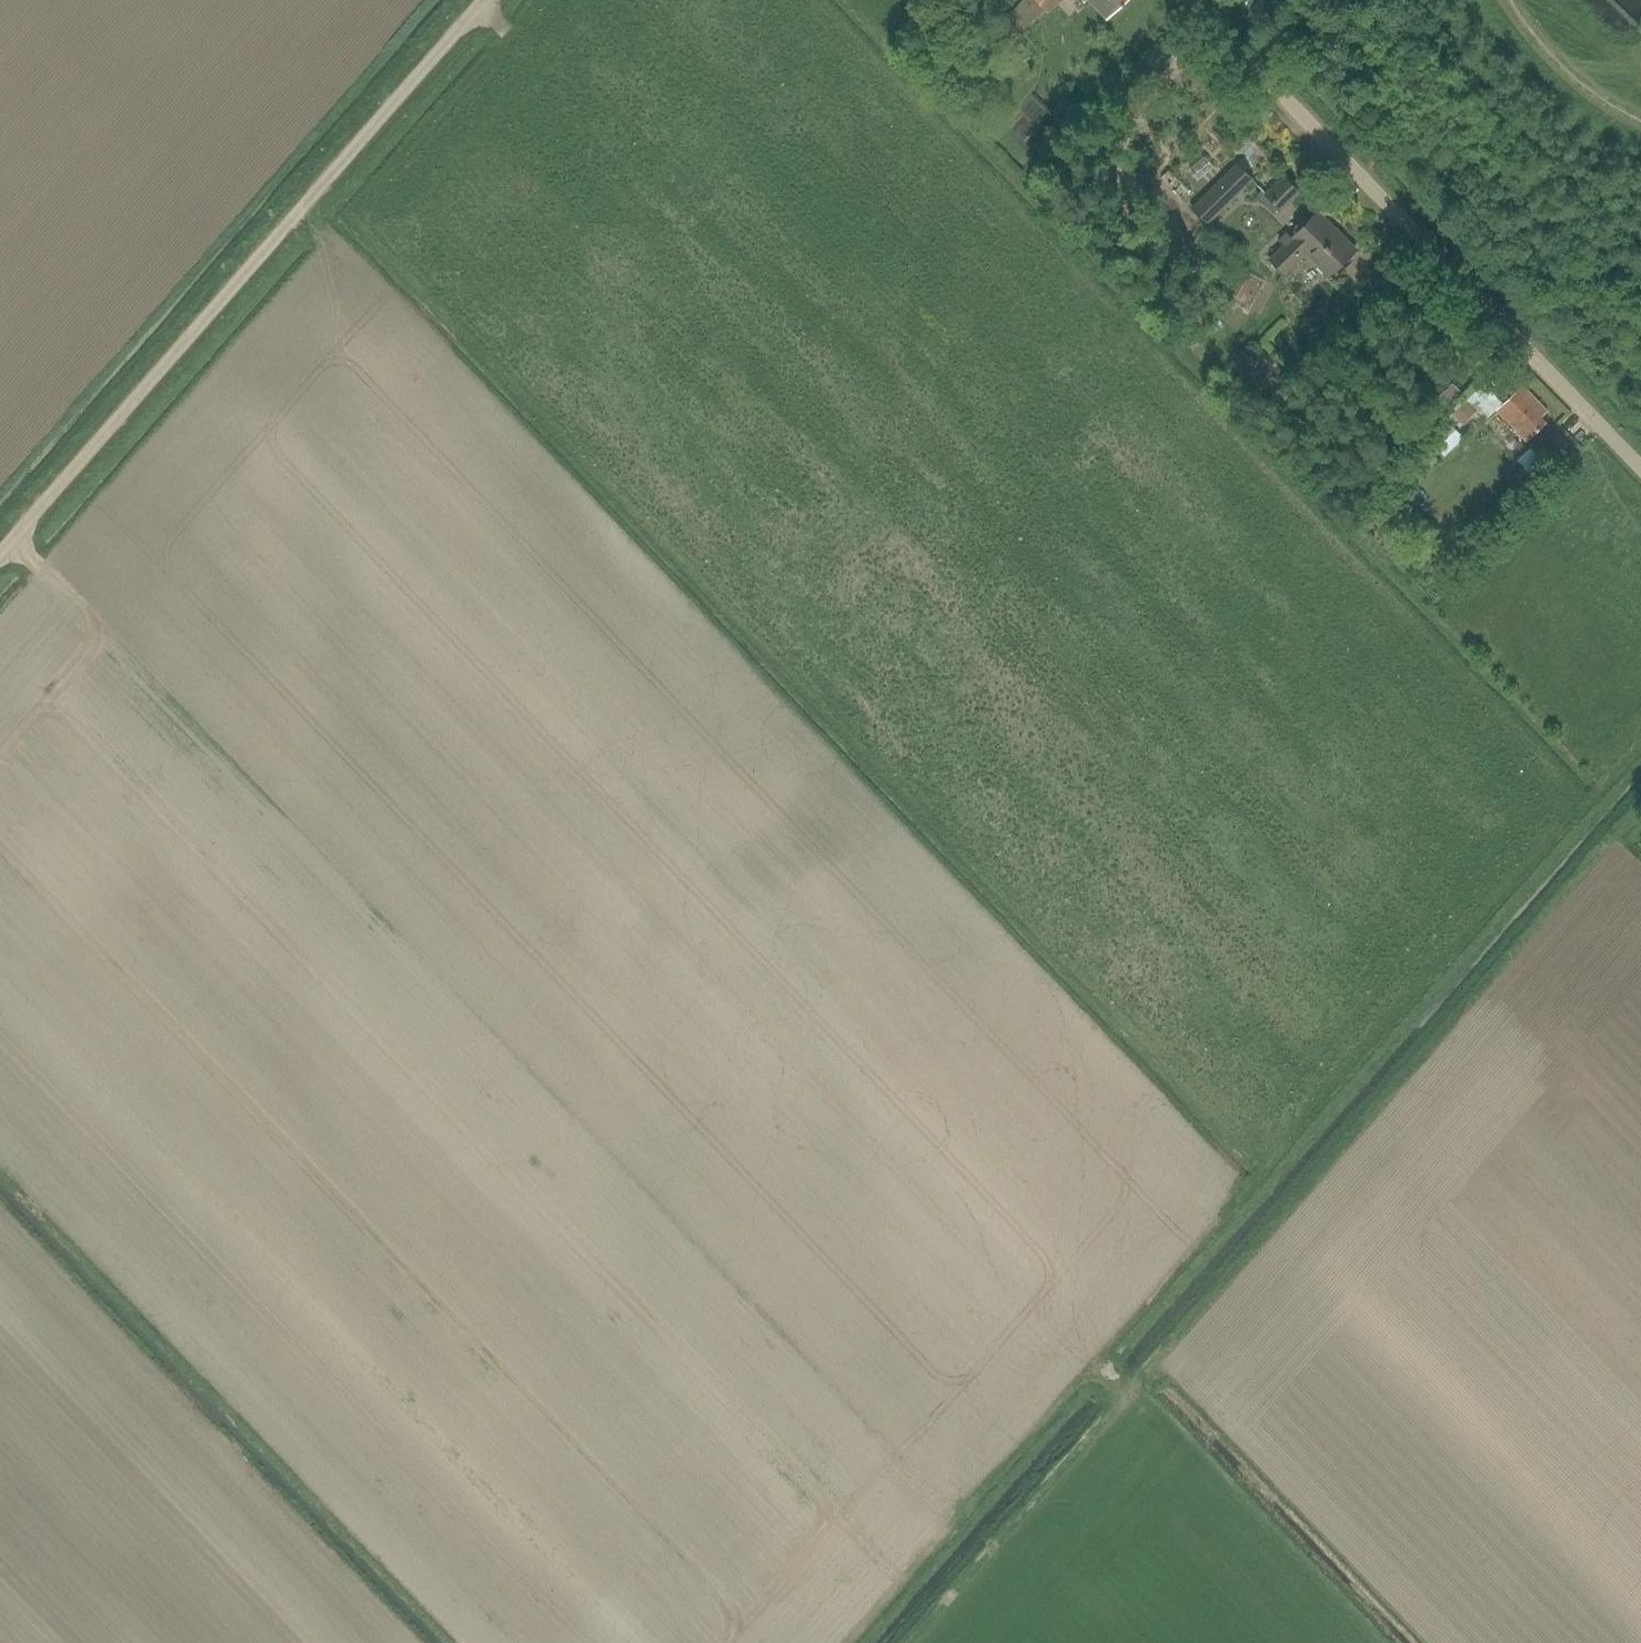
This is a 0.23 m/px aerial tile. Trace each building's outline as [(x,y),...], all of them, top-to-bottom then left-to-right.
[(1009,19),(1022,33),(1058,0),(1029,0),(1009,19)] [(1108,20),(1129,0),(1089,0),(1108,20)] [(1209,223),(1253,179),(1238,164),(1193,207),(1209,223)] [(1282,210),(1300,192),(1285,176),(1266,194),(1282,210)] [(1346,252),(1353,245),(1319,211),(1270,259),(1286,274),(1307,254),(1329,277),(1350,256),(1346,252)] [(1396,432),(1408,444),(1461,390),(1449,379),(1396,432)] [(1541,417),(1547,411),(1522,386),(1497,410),(1527,441),(1546,422),(1541,417)] [(1450,456),(1472,435),(1458,421),(1437,441),(1450,456)] [(1640,593),(1640,575),(1632,584),(1640,593)]
